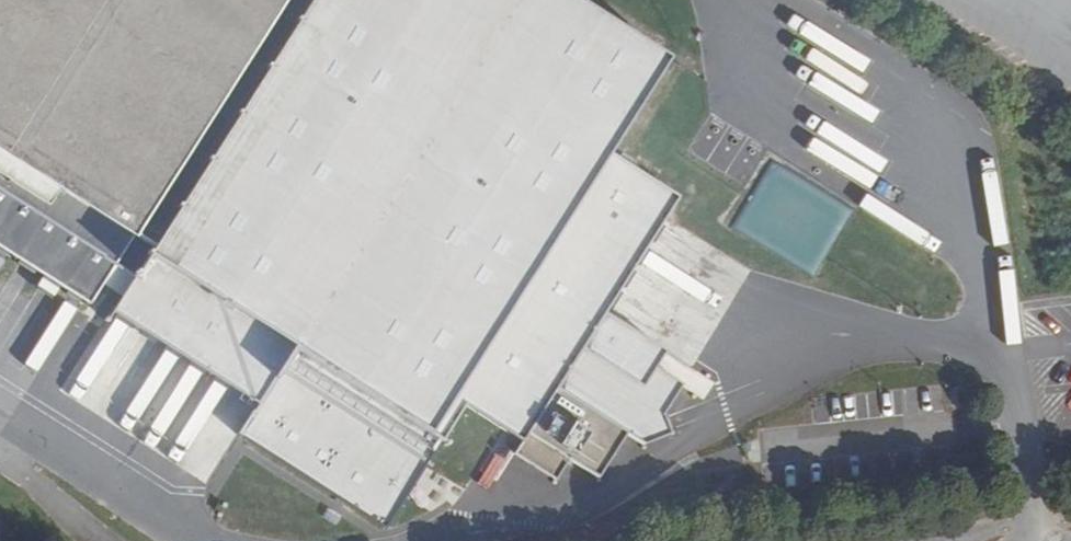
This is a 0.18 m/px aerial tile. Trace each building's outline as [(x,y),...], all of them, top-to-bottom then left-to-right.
[(143,235),(290,0),(0,0),(0,242),(102,299),(143,235)] [(598,0),(290,0),(143,235),(102,299),(270,403),(248,439),(391,527),(467,405),(516,435),(666,195),(613,162),(682,52),(598,0)] [(741,232),(814,271),(848,209),(775,169),(741,232)] [(106,391),(94,410),(173,460),(180,459),(178,445),(179,443),(161,446),(169,434),(191,430),(171,418),(186,395),(182,377),(145,383),(152,387),(154,400),(129,404),(109,408),(106,391)]
